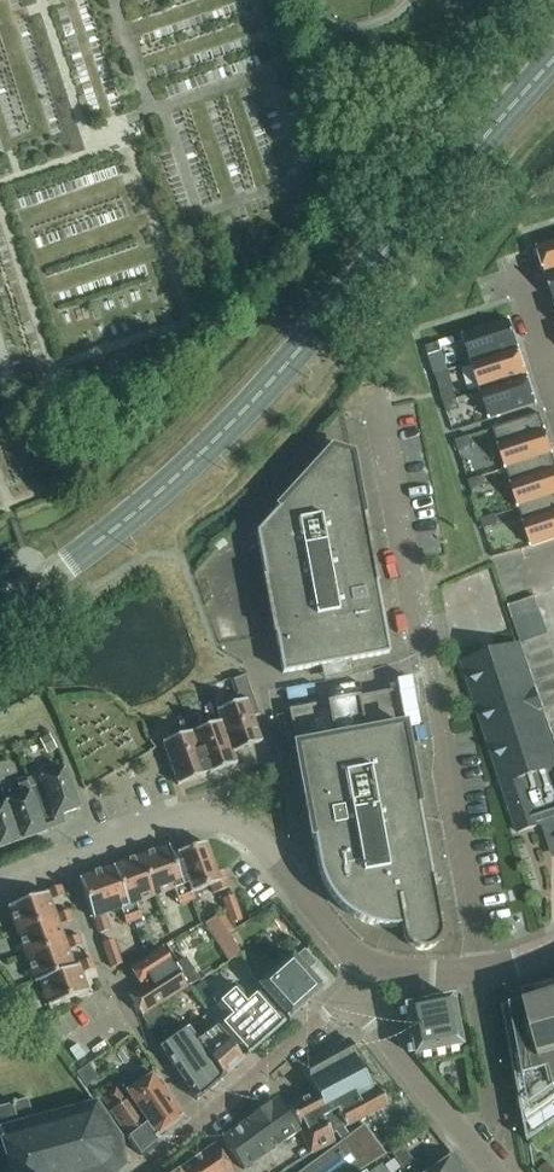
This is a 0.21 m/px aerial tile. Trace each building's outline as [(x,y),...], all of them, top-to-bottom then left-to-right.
[(553,272),(553,241),(537,246),(546,275),(553,272)] [(472,362),(519,347),(510,319),(463,334),(472,362)] [(439,342),(426,346),(429,355),(442,351),(439,342)] [(481,391),(528,376),(519,347),(472,362),(481,391)] [(528,376),(481,391),(490,419),(537,404),(528,376)] [(444,403),(457,398),(454,389),(441,393),(444,403)] [(457,398),(444,403),(447,411),(460,407),(457,398)] [(541,413),(494,428),(507,468),(553,453),(541,413)] [(470,436),(456,440),(459,450),(473,446),(470,436)] [(351,454),(332,446),(277,508),(278,508),(256,532),(264,576),(263,576),(274,634),(275,634),(282,673),(388,653),(375,583),(376,583),(364,514),(363,515),(351,454)] [(507,468),(519,507),(553,496),(553,455),(553,453),(507,468)] [(483,476),(469,480),(472,490),(486,486),(483,476)] [(519,507),(532,546),(553,539),(553,496),(519,507)] [(495,514),(481,519),(484,529),(498,524),(495,514)] [(541,610),(536,596),(508,605),(513,619),(516,618),(541,610)] [(513,619),(521,642),(524,641),(548,633),(541,610),(516,618),(513,619)] [(548,633),(521,642),(526,656),(553,647),(548,633)] [(553,775),(550,769),(553,767),(553,748),(534,689),(520,644),(463,662),(478,707),(519,831),(541,824),(545,836),(553,834),(553,775)] [(526,656),(530,670),(553,662),(553,649),(553,647),(526,656)] [(530,670),(535,683),(553,677),(553,662),(530,670)] [(221,722),(233,752),(262,742),(253,718),(261,716),(247,676),(232,682),(237,694),(235,695),(238,702),(217,710),(221,722)] [(535,683),(540,697),(553,692),(553,677),(535,683)] [(337,904),(338,905),(340,906),(341,907),(342,908),(344,909),(345,911),(346,912),(348,913),(349,914),(350,915),(352,916),(353,916),(355,917),(356,918),(358,919),(359,920),(361,920),(362,921),(364,922),(365,922),(367,923),(369,923),(370,924),(372,924),(374,925),(375,925),(377,926),(379,926),(380,926),(382,927),(384,927),(385,927),(387,927),(389,927),(390,927),(392,927),(394,927),(396,927),(402,926),(404,935),(404,936),(404,937),(405,938),(405,939),(406,940),(406,941),(406,942),(407,942),(407,943),(408,944),(409,944),(409,945),(410,945),(410,946),(411,946),(412,947),(413,947),(413,948),(414,948),(415,949),(416,949),(417,949),(418,950),(419,950),(420,950),(421,950),(422,950),(423,950),(424,950),(425,950),(426,950),(427,950),(427,949),(428,949),(429,949),(430,948),(431,948),(432,947),(433,947),(434,946),(435,945),(436,944),(437,943),(438,942),(438,941),(439,941),(439,940),(439,939),(440,938),(440,937),(440,936),(441,935),(441,934),(441,933),(441,932),(441,931),(441,930),(432,883),(431,883),(417,809),(418,809),(403,726),(402,726),(395,690),(357,697),(327,703),(289,710),(296,746),(295,746),(312,838),(313,838),(318,866),(318,868),(319,870),(319,871),(320,873),(320,874),(321,876),(321,878),(322,879),(323,881),(323,882),(324,884),(325,886),(325,887),(326,889),(327,890),(328,891),(329,893),(330,894),(331,896),(332,897),(333,898),(334,900),(335,901),(336,902),(337,904)] [(540,697),(544,711),(553,708),(553,692),(540,697)] [(544,711),(549,725),(553,723),(553,708),(544,711)] [(233,752),(221,722),(202,729),(197,714),(187,717),(208,775),(237,765),(233,752)] [(179,786),(208,775),(187,717),(178,720),(184,736),(164,743),(179,786)] [(30,787),(45,830),(65,823),(62,815),(80,809),(66,770),(41,779),(42,783),(30,787)] [(46,833),(45,830),(30,787),(27,778),(17,782),(22,796),(5,801),(19,842),(46,833)] [(5,801),(0,803),(0,849),(19,842),(5,801)] [(187,878),(193,892),(212,885),(215,893),(231,887),(225,870),(217,873),(206,843),(173,854),(182,880),(187,878)] [(142,856),(157,895),(174,889),(180,905),(195,899),(193,892),(187,878),(182,880),(173,854),(170,846),(142,856)] [(136,902),(157,895),(142,856),(114,866),(134,921),(139,935),(144,933),(143,928),(144,928),(141,919),(142,919),(136,902)] [(127,924),(134,921),(114,866),(80,878),(93,916),(94,916),(100,933),(111,930),(105,914),(122,908),(127,924)] [(17,931),(57,917),(56,915),(51,900),(65,895),(61,885),(47,889),(47,892),(8,906),(17,931)] [(234,895),(232,895),(222,899),(231,924),(242,920),(234,895)] [(57,917),(17,931),(26,956),(66,943),(65,940),(60,925),(74,920),(70,910),(56,915),(57,917)] [(228,962),(240,954),(240,953),(226,931),(215,939),(223,952),(214,957),(220,967),(228,962)] [(76,968),(75,964),(69,949),(82,944),(79,935),(65,940),(66,943),(26,956),(35,982),(40,980),(76,968)] [(123,964),(122,963),(114,940),(102,944),(111,968),(123,964)] [(303,949),(294,957),(307,971),(316,963),(303,949)] [(294,957),(291,954),(258,985),(288,1018),(322,988),(307,971),(294,957)] [(165,1000),(183,989),(199,979),(185,957),(127,993),(139,1014),(165,1000)] [(75,964),(76,968),(40,980),(48,1005),(88,991),(81,973),(96,967),(93,958),(75,964)] [(195,992),(203,1003),(229,985),(221,973),(195,992)] [(247,1001),(232,983),(212,1000),(228,1018),(219,1026),(245,1056),(283,1022),(257,992),(247,1001)] [(538,988),(523,992),(526,1001),(503,1007),(528,1141),(553,1123),(553,983),(538,988)] [(452,998),(405,1007),(414,1054),(461,1045),(452,998)] [(197,1040),(221,1076),(241,1058),(224,1037),(216,1026),(197,1040)] [(197,1040),(187,1027),(160,1046),(196,1098),(221,1076),(197,1040)] [(348,1039),(301,1067),(308,1081),(309,1081),(355,1056),(357,1055),(348,1039)] [(309,1081),(314,1091),(288,1105),(304,1137),(303,1138),(311,1154),(334,1142),(331,1134),(335,1132),(344,1128),(345,1126),(387,1105),(376,1087),(372,1089),(355,1056),(309,1081)] [(149,1075),(124,1092),(153,1135),(179,1117),(149,1075)] [(110,1111),(126,1099),(115,1085),(100,1096),(110,1111)] [(125,1166),(120,1138),(95,1100),(92,1101),(93,1103),(82,1107),(81,1104),(78,1105),(79,1108),(67,1111),(67,1108),(64,1108),(62,1112),(55,1114),(54,1111),(51,1111),(52,1115),(42,1118),(41,1115),(38,1116),(39,1119),(29,1122),(28,1118),(25,1119),(26,1122),(17,1125),(15,1120),(32,1115),(27,1098),(11,1103),(11,1105),(0,1109),(0,1146),(3,1145),(9,1166),(5,1167),(6,1170),(10,1169),(11,1171),(117,1171),(125,1166)] [(126,1099),(110,1111),(138,1154),(155,1139),(126,1099)] [(247,1120),(248,1122),(268,1152),(299,1131),(278,1100),(269,1106),(269,1105),(247,1120)] [(268,1152),(248,1122),(222,1140),(242,1170),(268,1152)] [(386,1154),(364,1124),(349,1135),(344,1128),(335,1132),(341,1141),(298,1171),(357,1171),(386,1154)] [(179,1168),(182,1171),(232,1171),(214,1143),(179,1168)] [(403,1146),(392,1153),(404,1171),(413,1166),(415,1164),(403,1146)] [(454,1154),(427,1171),(466,1171),(454,1154)] [(548,1163),(537,1171),(553,1171),(548,1163)]
